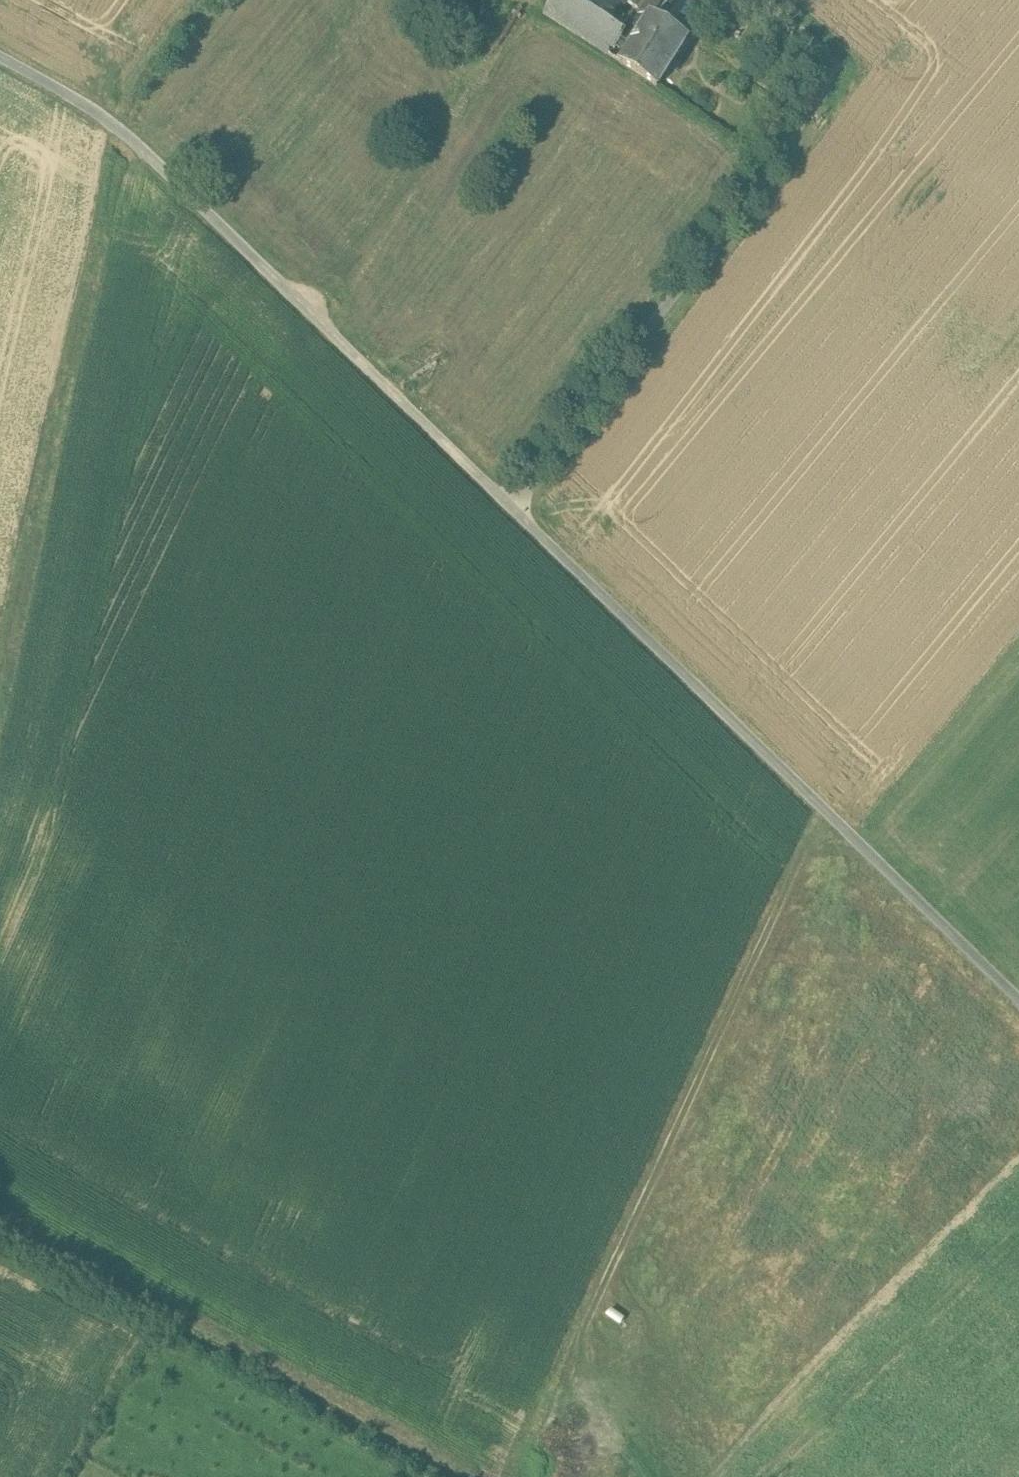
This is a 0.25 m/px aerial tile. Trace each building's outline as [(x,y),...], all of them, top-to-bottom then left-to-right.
[(633,6),(624,0),(551,0),(542,14),(621,63),(650,17),(633,6)] [(633,6),(650,17),(661,0),(637,0),(633,6)] [(687,40),(650,17),(621,63),(657,87),(687,40)]
